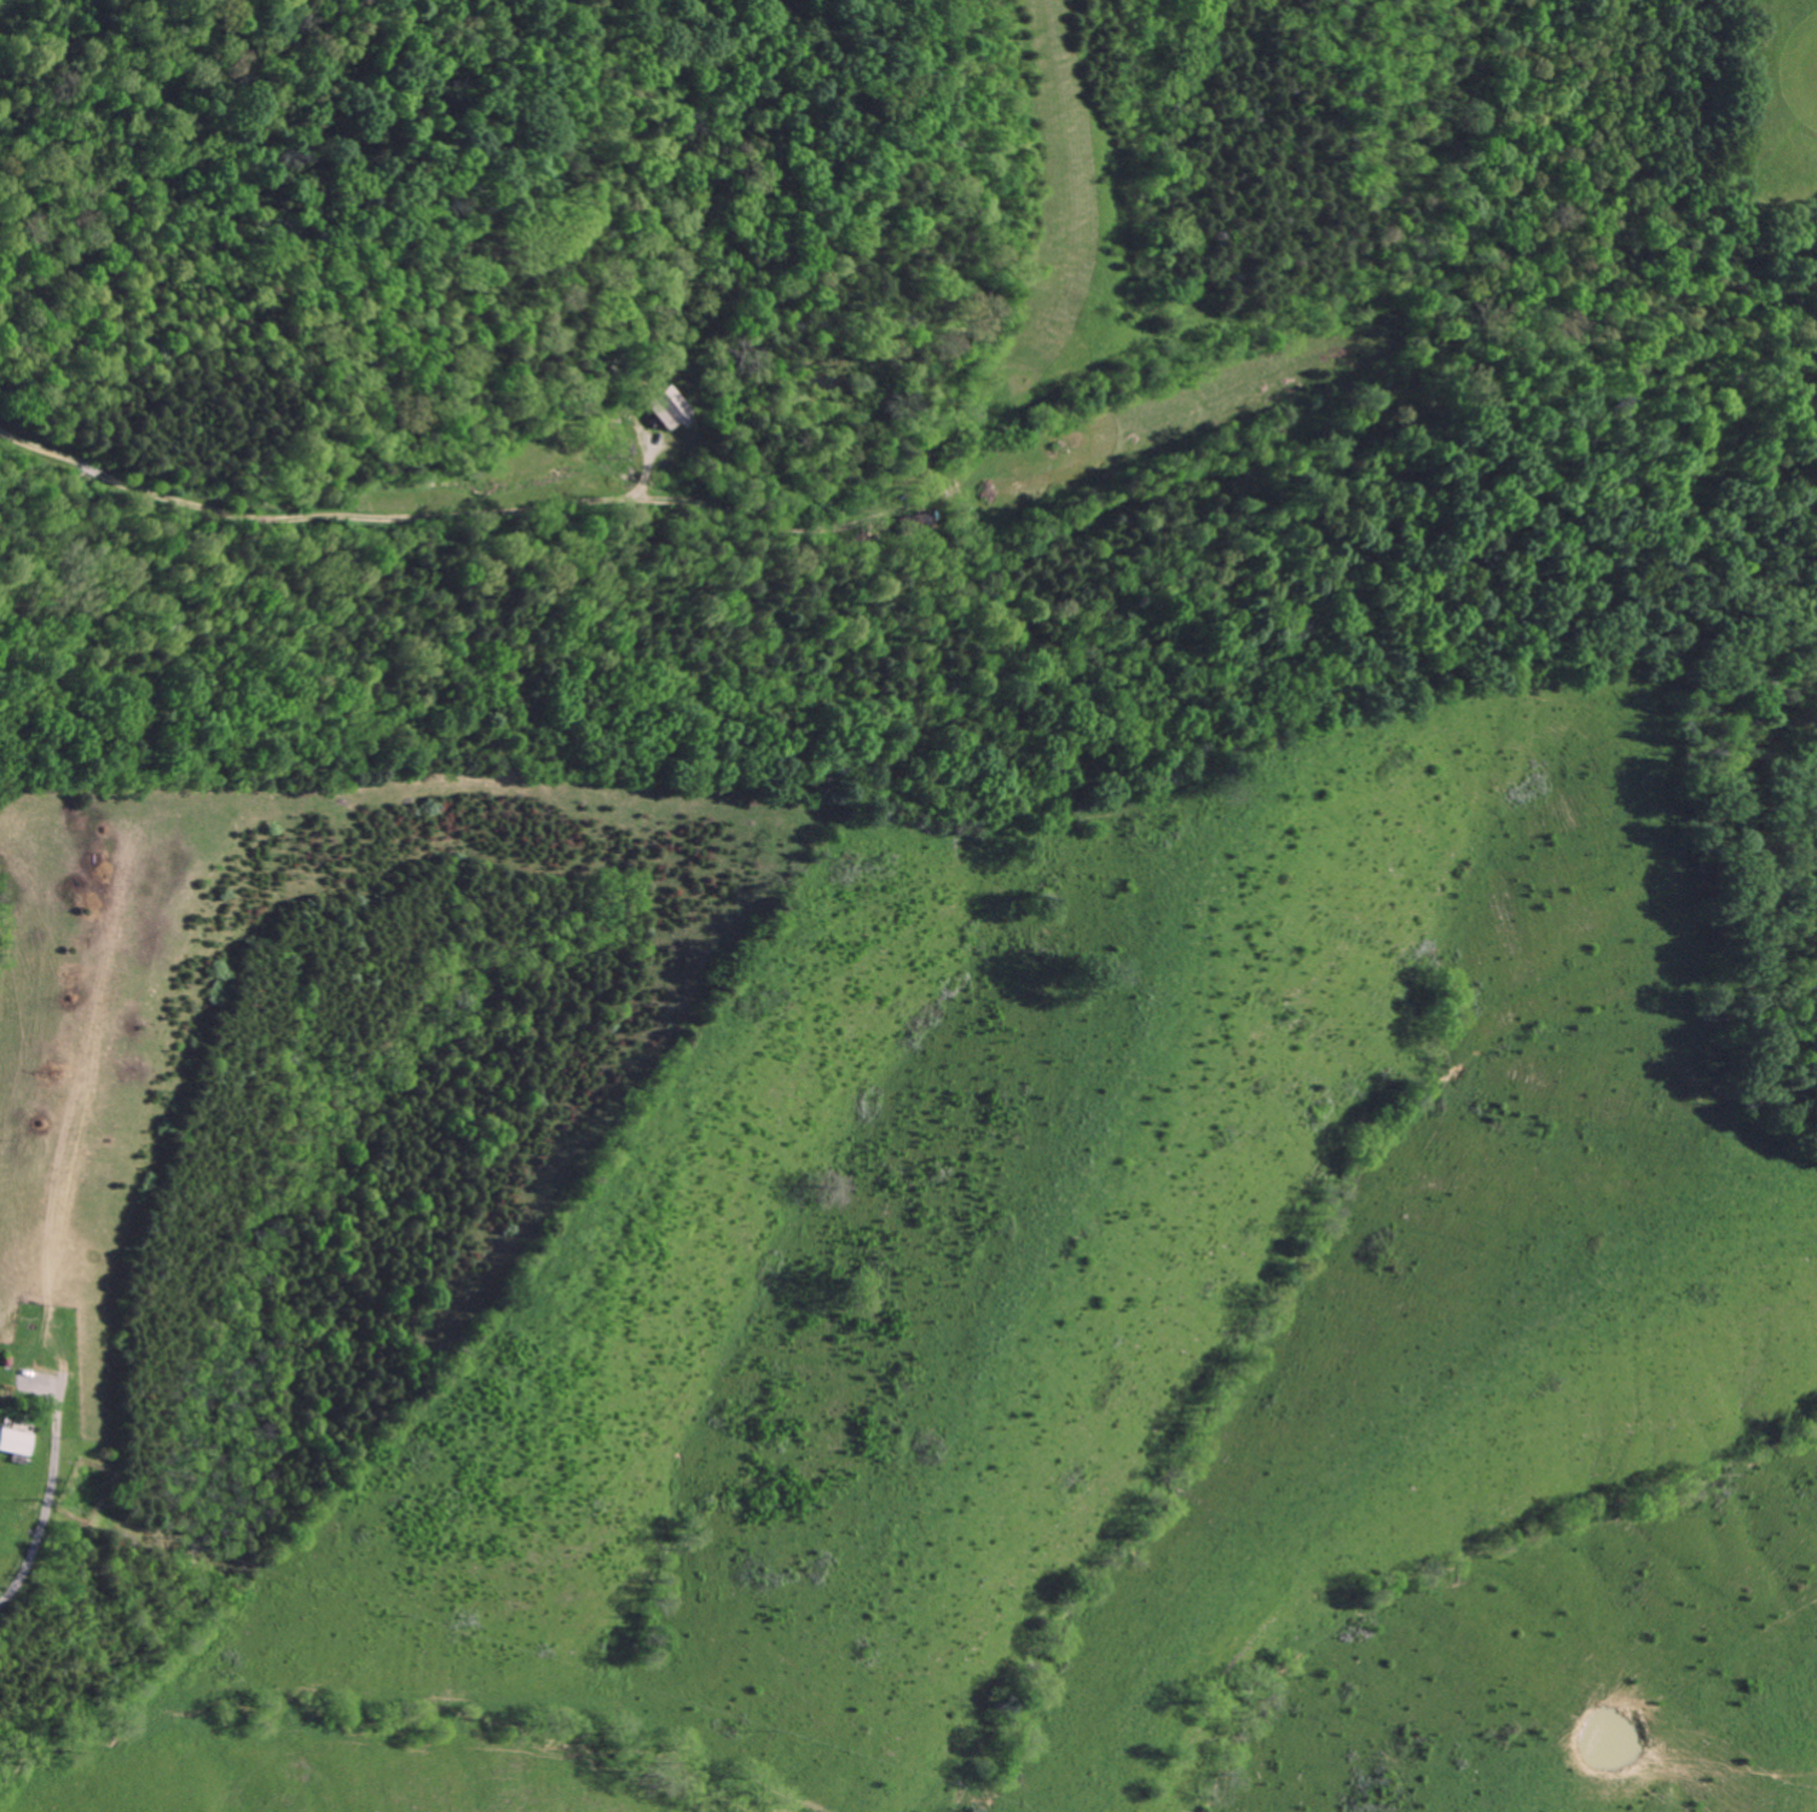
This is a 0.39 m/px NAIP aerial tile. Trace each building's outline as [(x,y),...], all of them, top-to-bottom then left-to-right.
[(666,432),(689,412),(667,385),(644,405),(666,432)] [(27,1434),(0,1428),(0,1451),(23,1456),(27,1434)]
